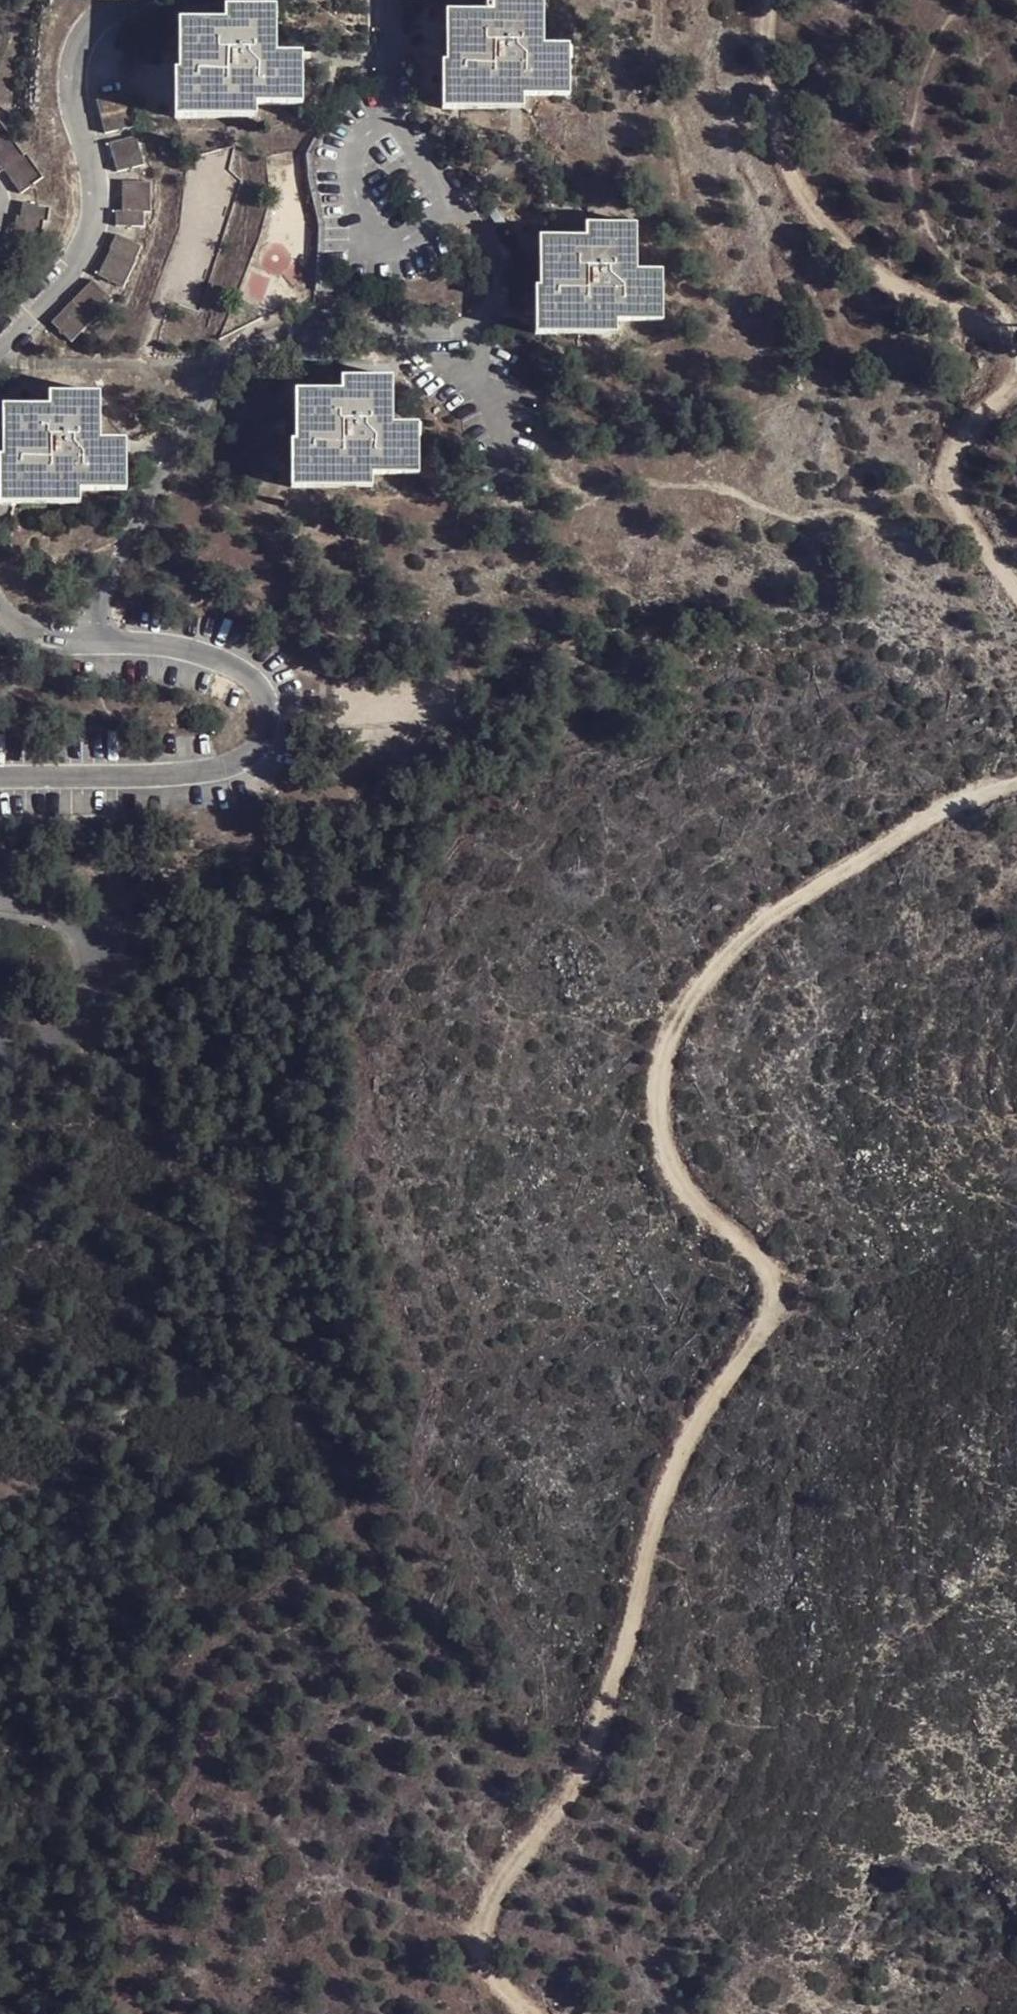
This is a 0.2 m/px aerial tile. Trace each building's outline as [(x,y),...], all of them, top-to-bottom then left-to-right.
[(520,107),(520,96),(568,96),(567,45),(543,44),(543,0),(440,0),(440,9),(444,9),(444,59),(439,59),(438,107),(520,107)] [(174,120),(254,121),(254,108),(301,107),(302,56),(276,55),(276,8),(224,6),(224,19),(178,20),(178,72),(174,72),(174,120)] [(129,91),(97,99),(107,134),(136,127),(129,91)] [(2,171),(5,170),(20,193),(43,177),(27,154),(24,155),(0,122),(0,169),(2,171)] [(137,136),(109,144),(117,172),(145,164),(137,136)] [(150,183),(123,182),(122,210),(115,210),(115,225),(145,227),(144,210),(150,210),(150,183)] [(49,208),(23,202),(21,216),(16,215),(13,238),(40,242),(43,220),(47,221),(49,208)] [(534,333),(615,332),(615,320),(662,320),(663,270),(637,270),(638,224),(587,223),(586,235),(540,235),(539,286),(535,286),(534,333)] [(141,246),(116,234),(109,248),(111,250),(98,273),(122,287),(136,259),(135,258),(141,246)] [(114,299),(93,280),(52,322),(72,342),(114,299)] [(293,488),(372,489),(372,476),(419,476),(419,425),(393,425),(394,378),(344,377),(343,389),(297,390),(297,440),(292,440),(293,488)] [(81,504),(81,491),(126,492),(128,440),(102,440),(101,394),(51,393),(49,407),(5,407),(3,456),(0,457),(0,504),(81,504)]
